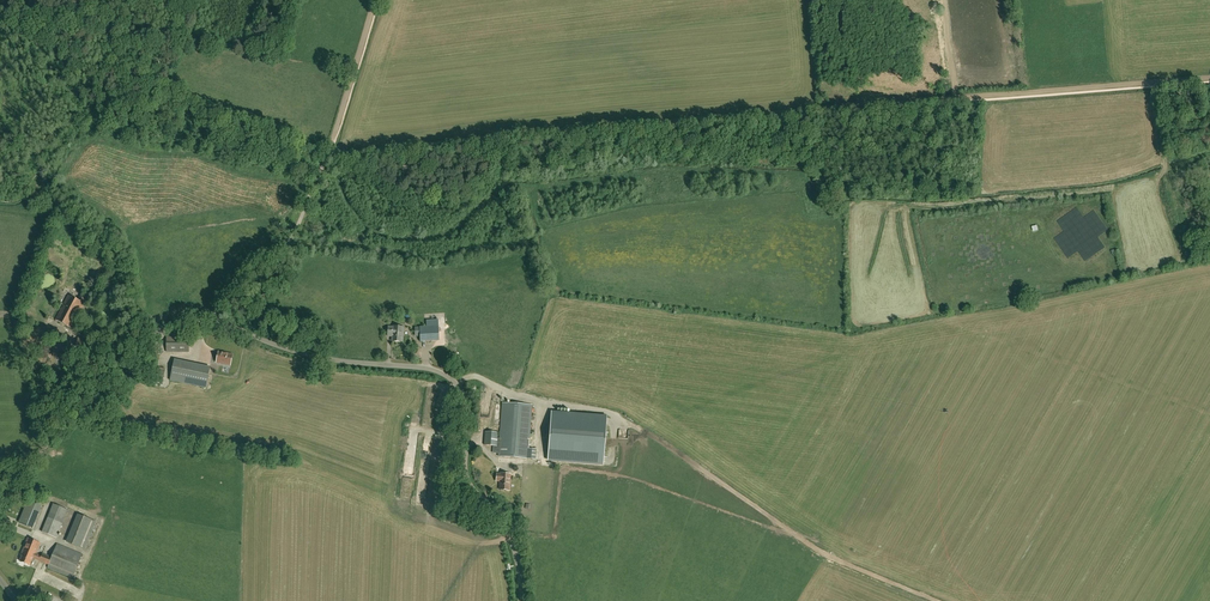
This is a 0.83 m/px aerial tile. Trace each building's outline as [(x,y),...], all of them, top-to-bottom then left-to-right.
[(1077,207),(1056,221),(1063,231),(1053,238),(1068,258),(1078,251),(1085,261),(1105,247),(1098,237),(1108,230),(1094,210),(1084,217),(1077,207)] [(71,328),(87,298),(81,295),(78,301),(68,295),(55,320),(71,328)] [(439,340),(438,325),(437,321),(428,322),(428,326),(419,327),(420,341),(439,340)] [(402,342),(403,327),(393,326),(393,327),(388,327),(388,334),(392,335),(392,341),(402,342)] [(51,344),(53,329),(42,328),(40,343),(51,344)] [(189,352),(189,337),(166,337),(166,352),(189,352)] [(93,356),(96,342),(78,338),(75,351),(93,356)] [(216,363),(230,365),(232,354),(219,351),(218,355),(217,359),(216,363)] [(170,381),(207,388),(209,377),(207,377),(208,367),(174,360),(170,381)] [(158,367),(155,382),(162,383),(165,369),(158,367)] [(484,445),(493,446),(499,446),(498,456),(527,459),(532,406),(503,403),(500,439),(497,438),(497,433),(485,432),(484,445)] [(603,464),(606,416),(552,412),(548,460),(603,464)] [(418,441),(408,440),(405,466),(416,467),(418,441)] [(509,491),(510,475),(501,474),(497,474),(496,481),(500,481),(500,490),(509,491)] [(28,500),(19,523),(32,528),(42,506),(28,500)] [(56,538),(68,510),(54,504),(42,532),(56,538)] [(84,550),(96,522),(81,516),(70,544),(84,550)] [(72,578),(82,554),(57,544),(52,558),(42,554),(41,556),(36,554),(40,544),(28,539),(22,552),(23,553),(20,561),(30,565),(33,558),(48,565),(47,567),(72,578)] [(62,583),(60,589),(76,596),(78,591),(62,583)]
